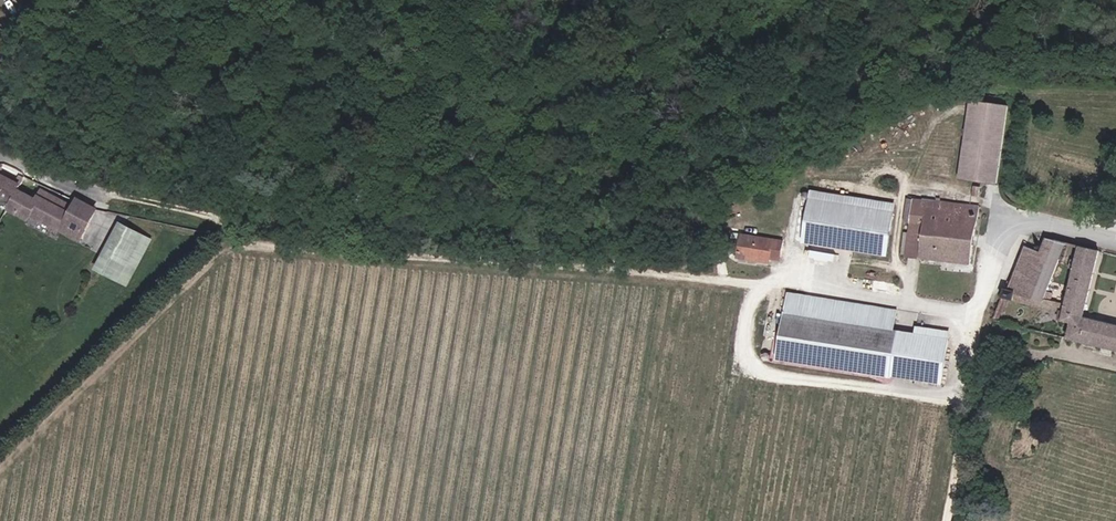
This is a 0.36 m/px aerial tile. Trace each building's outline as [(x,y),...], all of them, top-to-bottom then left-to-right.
[(963,179),(1002,183),(1011,105),(972,100),(963,179)] [(0,175),(0,196),(11,202),(18,190),(21,185),(0,175)] [(979,197),(980,187),(974,186),(972,196),(979,197)] [(80,239),(96,209),(78,200),(74,208),(43,191),(37,200),(18,190),(11,202),(8,208),(27,218),(30,213),(80,239)] [(894,206),(812,192),(811,200),(893,214),(894,206)] [(970,264),(980,207),(957,204),(956,212),(928,208),(929,201),(914,199),(907,199),(904,221),(911,222),(910,233),(907,256),(970,264)] [(886,255),(893,214),(811,200),(804,242),(886,255)] [(956,212),(957,204),(929,201),(928,208),(956,212)] [(41,222),(38,229),(60,237),(63,230),(41,222)] [(132,256),(143,236),(122,225),(106,256),(120,263),(125,252),(132,256)] [(907,256),(910,233),(904,232),(901,255),(907,256)] [(780,260),(783,241),(741,235),(738,258),(769,263),(770,258),(780,260)] [(128,284),(151,240),(143,236),(132,256),(125,252),(120,263),(106,256),(99,270),(128,284)] [(1044,300),(1066,243),(1046,238),(1041,253),(1026,247),(1009,290),(1005,289),(1002,297),(1014,301),(1041,307),(1044,300)] [(1083,318),(1086,304),(1099,251),(1080,246),(1068,300),(1067,304),(1065,312),(1063,320),(1072,323),(1068,338),(1115,350),(1115,326),(1083,318)] [(942,384),(949,339),(894,331),(897,310),(788,293),(777,358),(942,384)] [(1065,312),(1067,304),(1044,300),(1041,307),(1065,312)]
